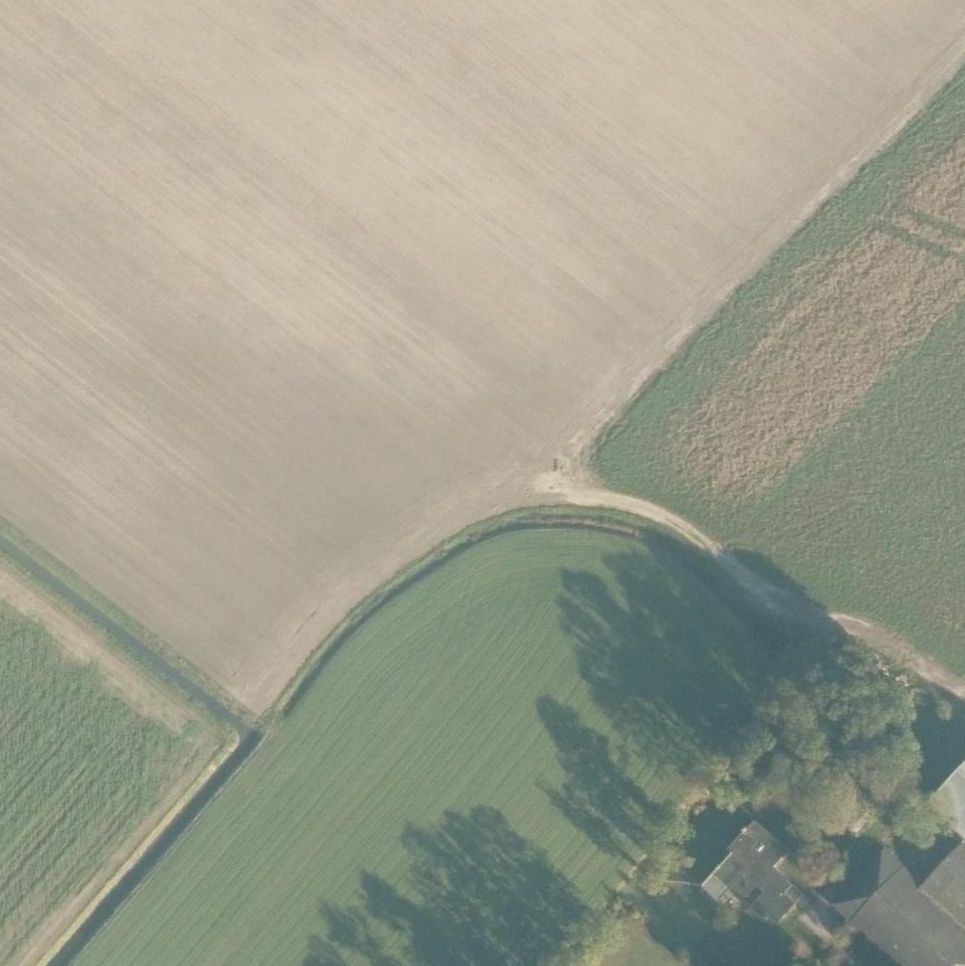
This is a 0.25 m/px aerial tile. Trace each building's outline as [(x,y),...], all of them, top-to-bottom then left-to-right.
[(788,852),(761,827),(755,821),(746,830),(744,829),(743,830),(741,832),(742,833),(724,853),(728,857),(717,869),(700,887),(718,903),(733,887),(746,898),(757,886),(764,893),(750,909),(762,920),(767,915),(777,924),(804,895),(774,868),(788,852)] [(923,886),(884,849),(833,905),(848,919),(842,925),(886,965),(964,965),(964,841),(923,886)]
